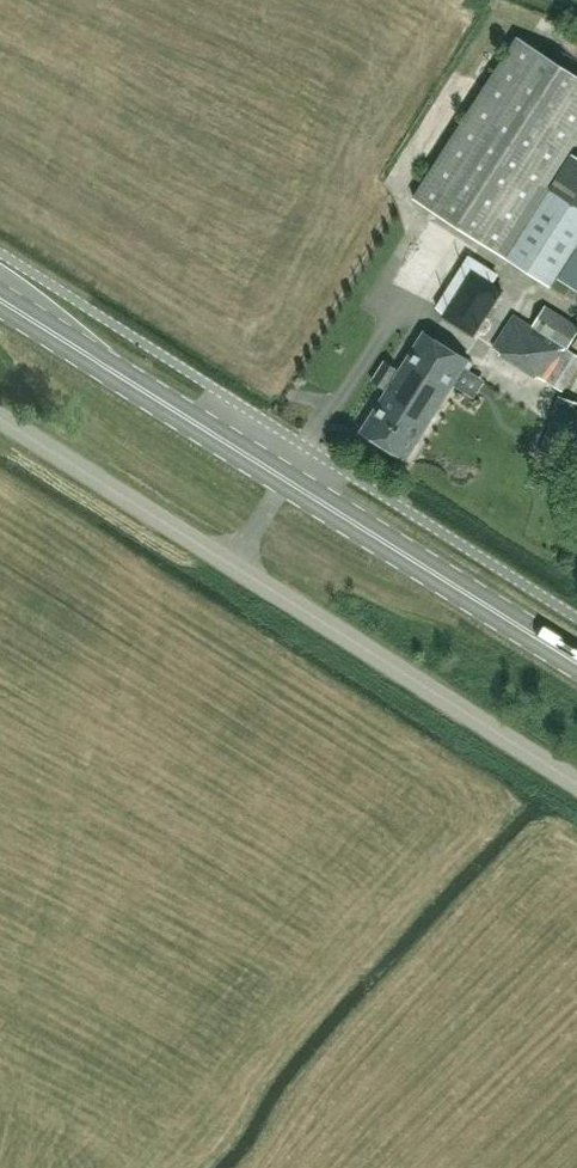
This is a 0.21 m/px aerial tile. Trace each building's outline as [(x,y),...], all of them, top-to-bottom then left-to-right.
[(576,136),(576,75),(516,36),(412,197),(549,285),(576,242),(576,205),(545,185),(576,136)] [(576,289),(576,249),(576,248),(557,278),(576,290),(576,289)] [(442,316),(472,337),(502,290),(472,269),(442,316)] [(518,318),(513,316),(493,348),(561,392),(576,368),(576,356),(564,348),(576,328),(543,307),(531,326),(518,318)] [(385,390),(359,431),(404,459),(467,360),(422,332),(398,370),(384,361),(371,381),(385,390)] [(560,397),(542,451),(567,459),(576,428),(576,402),(560,397)]
